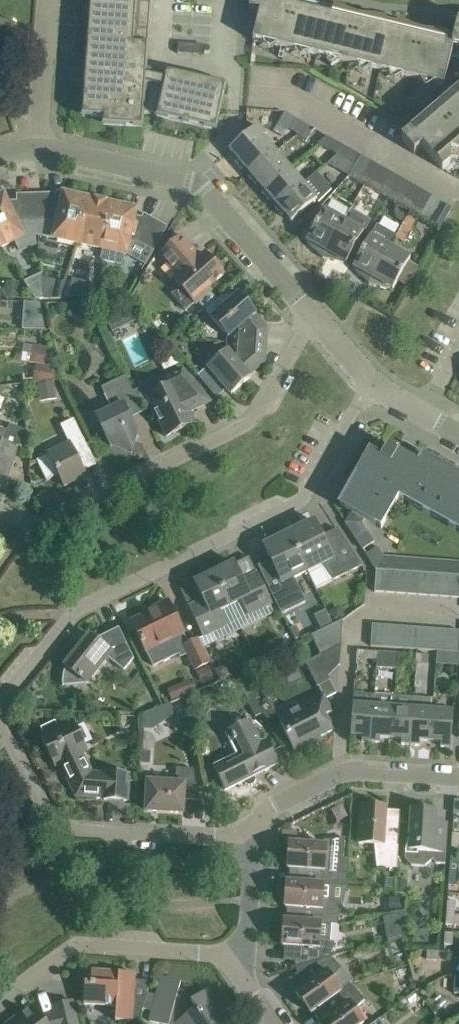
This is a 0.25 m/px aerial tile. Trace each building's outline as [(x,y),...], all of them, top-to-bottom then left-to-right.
[(82,115),(103,117),(103,124),(142,127),(143,113),(157,114),(156,116),(215,129),(225,85),(166,71),(166,72),(146,68),(150,0),(90,0),(82,115)] [(249,8),(259,11),(252,40),(263,43),(271,38),(275,45),(295,50),(302,45),(307,53),(326,58),(334,53),(338,60),(358,65),(365,60),(370,68),(389,73),(396,68),(401,75),(421,80),(428,75),(433,83),(444,85),(449,64),(458,67),(458,23),(457,22),(454,39),(446,37),(445,42),(397,31),(398,25),(383,22),(382,27),(334,16),(335,10),(320,7),(319,12),(271,1),(271,0),(251,0),(249,8)] [(202,44),(178,42),(177,53),(202,54),(202,44)] [(455,95),(458,99),(421,131),(418,127),(412,132),(411,131),(401,138),(414,153),(422,147),(442,169),(450,162),(451,153),(458,154),(458,91),(455,95)] [(298,134),(304,124),(295,118),(289,129),(298,134)] [(304,124),(298,134),(307,139),(313,129),(304,124)] [(248,176),(276,152),(263,136),(266,134),(258,125),(229,150),(237,159),(235,161),(242,169),(244,167),(250,174),(248,176)] [(317,143),(337,154),(342,145),(326,136),(317,143)] [(337,154),(355,165),(360,155),(342,145),(337,154)] [(276,152),(248,176),(255,184),(257,182),(264,190),(261,191),(262,192),(290,168),(276,152)] [(371,161),(360,155),(355,165),(348,176),(359,182),(371,161)] [(381,167),(371,161),(359,182),(369,188),(381,167)] [(369,188),(379,193),(391,173),(381,167),(369,188)] [(302,182),(290,168),(262,192),(268,199),(271,197),(277,205),(275,207),(303,183),(302,182)] [(315,171),(302,182),(303,183),(275,207),(282,215),(284,213),(291,221),(316,200),(317,202),(330,189),(315,171)] [(379,193),(389,199),(401,178),(391,173),(379,193)] [(411,184),(401,178),(389,199),(400,205),(411,184)] [(422,190),(411,184),(400,205),(410,211),(422,190)] [(432,196),(422,190),(410,211),(420,216),(432,196)] [(54,194),(42,195),(42,221),(37,221),(38,235),(54,238),(78,243),(88,199),(64,194),(61,204),(54,202),(54,194)] [(38,235),(37,221),(31,221),(30,195),(18,195),(18,205),(8,205),(3,196),(0,197),(0,246),(0,247),(14,241),(20,253),(36,245),(35,235),(38,235)] [(42,221),(42,195),(30,195),(31,221),(37,221),(42,221)] [(432,196),(420,216),(430,222),(442,201),(432,196)] [(101,248),(111,204),(88,199),(78,243),(101,248)] [(111,204),(101,248),(125,254),(135,210),(111,204)] [(344,220),(323,258),(343,263),(344,261),(346,262),(355,245),(364,232),(370,219),(351,208),(344,220)] [(308,243),(323,258),(344,220),(324,209),(306,240),(309,242),(308,243)] [(133,239),(142,244),(155,221),(144,215),(134,234),(133,239)] [(165,227),(155,221),(142,244),(152,250),(165,227)] [(363,249),(353,266),(355,268),(354,269),(369,284),(390,247),(396,237),(397,235),(396,235),(377,224),(371,236),(363,249)] [(199,301),(206,309),(226,292),(215,301),(208,293),(211,291),(208,288),(223,275),(205,253),(200,257),(182,236),(159,255),(178,277),(175,279),(181,286),(173,293),(171,294),(172,296),(184,309),(183,309),(185,311),(187,309),(186,309),(194,302),(195,304),(199,301)] [(410,258),(390,247),(369,284),(389,290),(390,288),(392,289),(410,258)] [(44,298),(42,276),(27,285),(35,298),(44,298)] [(5,297),(18,298),(19,282),(6,281),(5,297)] [(232,300),(226,292),(206,309),(205,310),(228,337),(227,342),(266,345),(267,329),(265,329),(254,315),(256,313),(239,293),(232,300)] [(91,304),(79,306),(81,314),(85,317),(93,316),(91,304)] [(118,311),(105,318),(112,332),(125,326),(118,311)] [(24,321),(23,329),(45,329),(44,321),(24,321)] [(264,361),(266,345),(227,342),(227,350),(207,367),(231,394),(250,377),(248,374),(263,361),(264,361)] [(38,347),(35,363),(53,366),(51,349),(38,347)] [(35,364),(32,381),(57,378),(56,367),(35,364)] [(210,401),(182,368),(157,381),(162,390),(147,397),(166,436),(195,422),(190,412),(210,401)] [(141,407),(125,375),(101,387),(112,409),(96,417),(110,445),(130,452),(137,432),(128,413),(141,407)] [(96,465),(73,419),(60,425),(69,443),(48,453),(48,454),(37,460),(37,462),(46,480),(58,474),(64,486),(86,475),(84,470),(96,465)] [(0,428),(0,487),(2,487),(9,468),(16,449),(2,444),(7,430),(0,428)] [(388,444),(380,457),(375,454),(369,465),(363,462),(345,494),(351,498),(345,508),(351,512),(345,522),(363,549),(374,541),(362,522),(364,519),(381,528),(398,497),(458,531),(458,476),(433,462),(430,467),(419,461),(419,462),(398,451),(399,450),(388,444)] [(289,533),(316,588),(357,568),(362,565),(341,534),(324,542),(314,521),(289,533)] [(315,588),(316,588),(289,533),(264,545),(275,568),(262,574),(271,592),(277,605),(294,597),(291,590),(297,587),(293,578),(307,571),(315,588)] [(385,556),(378,546),(365,554),(376,570),(387,570),(398,571),(409,572),(420,573),(431,573),(442,574),(453,575),(458,575),(458,561),(385,556)] [(234,562),(214,572),(230,606),(241,601),(248,615),(272,603),(266,591),(257,573),(243,580),(234,562)] [(374,591),(385,592),(387,570),(376,570),(374,591)] [(396,593),(398,571),(387,570),(385,592),(396,593)] [(409,572),(398,571),(396,593),(407,594),(409,572)] [(202,600),(188,607),(197,625),(203,637),(204,636),(209,645),(242,629),(230,606),(214,572),(212,573),(200,579),(194,582),(195,584),(202,600)] [(420,573),(409,572),(407,594),(418,595),(420,573)] [(418,595),(429,595),(431,573),(420,573),(418,595)] [(442,574),(431,573),(429,595),(440,596),(442,574)] [(440,596),(451,597),(453,575),(442,574),(440,596)] [(142,616),(131,622),(140,640),(145,651),(153,666),(178,654),(180,657),(186,654),(194,670),(195,669),(207,663),(210,662),(199,638),(189,643),(184,632),(177,618),(168,600),(153,607),(155,610),(147,614),(145,615),(142,616)] [(339,606),(329,610),(334,620),(344,615),(339,606)] [(324,629),(334,649),(341,645),(343,619),(324,629)] [(370,646),(381,647),(383,625),(372,624),(370,646)] [(296,625),(290,628),(295,639),(301,636),(296,625)] [(383,625),(381,647),(392,647),(394,626),(383,625)] [(405,626),(394,626),(392,647),(403,648),(405,626)] [(405,626),(403,648),(414,649),(416,627),(405,626)] [(127,645),(119,627),(74,649),(76,653),(72,657),(69,661),(66,665),(64,670),(63,675),(62,680),(62,686),(86,683),(107,657),(123,670),(133,659),(134,658),(127,645)] [(427,628),(416,627),(414,649),(425,650),(427,628)] [(427,628),(425,650),(436,651),(438,629),(427,628)] [(321,655),(334,649),(324,629),(311,635),(321,655)] [(449,629),(438,629),(436,651),(447,651),(449,629)] [(449,652),(458,652),(458,640),(458,630),(449,629),(447,651),(449,652)] [(396,669),(396,664),(397,653),(377,651),(377,658),(376,667),(396,669)] [(457,664),(458,652),(449,652),(448,664),(457,664)] [(397,653),(396,664),(403,665),(409,659),(409,653),(397,653)] [(429,655),(416,654),(415,662),(428,663),(429,655)] [(202,684),(214,678),(208,665),(196,671),(202,684)] [(225,665),(215,669),(220,680),(230,675),(225,665)] [(264,712),(250,683),(241,688),(255,717),(264,712)] [(362,741),(371,742),(374,703),(365,703),(366,693),(354,692),(351,735),(362,736),(362,741)] [(380,738),(391,738),(393,708),(394,696),(375,694),(374,703),(371,742),(380,743),(380,738)] [(331,711),(323,695),(278,717),(295,752),(312,744),(310,741),(332,730),(324,715),(331,711)] [(413,697),(394,696),(393,708),(391,738),(401,739),(401,744),(410,745),(413,706),(413,697)] [(433,699),(413,697),(413,706),(410,745),(420,745),(420,740),(430,741),(433,710),(432,710),(433,699)] [(439,711),(433,710),(430,741),(441,742),(441,747),(450,748),(453,709),(452,709),(440,708),(439,711)] [(236,754),(213,765),(225,790),(237,784),(238,785),(243,782),(245,785),(248,786),(252,785),(255,783),(256,780),(255,776),(269,769),(268,768),(279,763),(266,739),(261,741),(250,719),(225,732),(236,754)] [(58,728),(55,720),(40,727),(44,735),(41,736),(55,765),(60,763),(76,795),(104,797),(104,799),(127,801),(129,774),(105,772),(105,774),(91,773),(81,753),(86,750),(72,721),(58,728)] [(150,763),(150,751),(140,750),(139,763),(150,763)] [(194,769),(176,768),(175,784),(148,782),(148,790),(146,810),(182,812),(183,799),(199,800),(197,788),(194,769)] [(386,807),(361,806),(359,826),(358,843),(374,844),(377,867),(397,868),(399,839),(400,819),(386,818),(386,807)] [(437,811),(411,809),(408,843),(406,845),(405,858),(411,865),(425,866),(432,859),(436,863),(445,864),(446,848),(448,828),(435,827),(437,811)] [(297,831),(281,830),(281,832),(278,832),(278,841),(297,842),(297,831)] [(289,842),(288,868),(290,868),(298,869),(297,882),(331,885),(347,887),(349,867),(349,859),(343,858),(345,838),(326,840),(326,845),(289,842)] [(450,862),(449,873),(458,874),(458,862),(450,862)] [(458,874),(449,873),(448,885),(457,886),(458,874)] [(385,888),(395,889),(395,879),(385,879),(385,888)] [(397,892),(405,893),(406,881),(398,880),(397,892)] [(337,925),(347,887),(331,885),(297,882),(287,881),(285,907),(295,907),(294,920),(284,920),(294,921),(331,924),(337,925)] [(402,912),(403,898),(389,897),(388,910),(402,912)] [(447,901),(446,913),(455,913),(456,902),(447,901)] [(390,926),(403,923),(400,913),(388,916),(390,926)] [(454,926),(455,913),(446,913),(446,925),(454,926)] [(330,941),(331,924),(294,921),(284,920),(282,945),(292,946),(291,960),(294,960),(296,967),(331,957),(334,942),(330,941)] [(453,933),(445,933),(444,944),(453,945),(453,933)] [(439,952),(427,951),(426,960),(438,961),(439,952)] [(311,1013),(319,1007),(319,1006),(340,991),(340,990),(332,978),(342,968),(330,957),(331,957),(296,967),(297,973),(296,974),(304,986),(296,992),(311,1013)] [(134,974),(92,971),(91,983),(85,983),(83,1004),(116,1006),(115,1020),(131,1021),(131,1019),(140,1020),(150,981),(134,980),(134,974)] [(162,977),(157,996),(150,1021),(160,1023),(169,1023),(169,1022),(175,1023),(232,1023),(207,989),(192,1000),(185,992),(178,990),(181,982),(162,977)] [(319,1007),(327,1017),(319,1023),(361,1023),(364,1022),(354,1009),(365,999),(350,983),(340,990),(340,991),(319,1006),(319,1007)] [(72,1000),(53,1005),(55,1013),(42,1016),(33,1005),(7,1023),(77,1023),(76,1020),(72,1000)]
